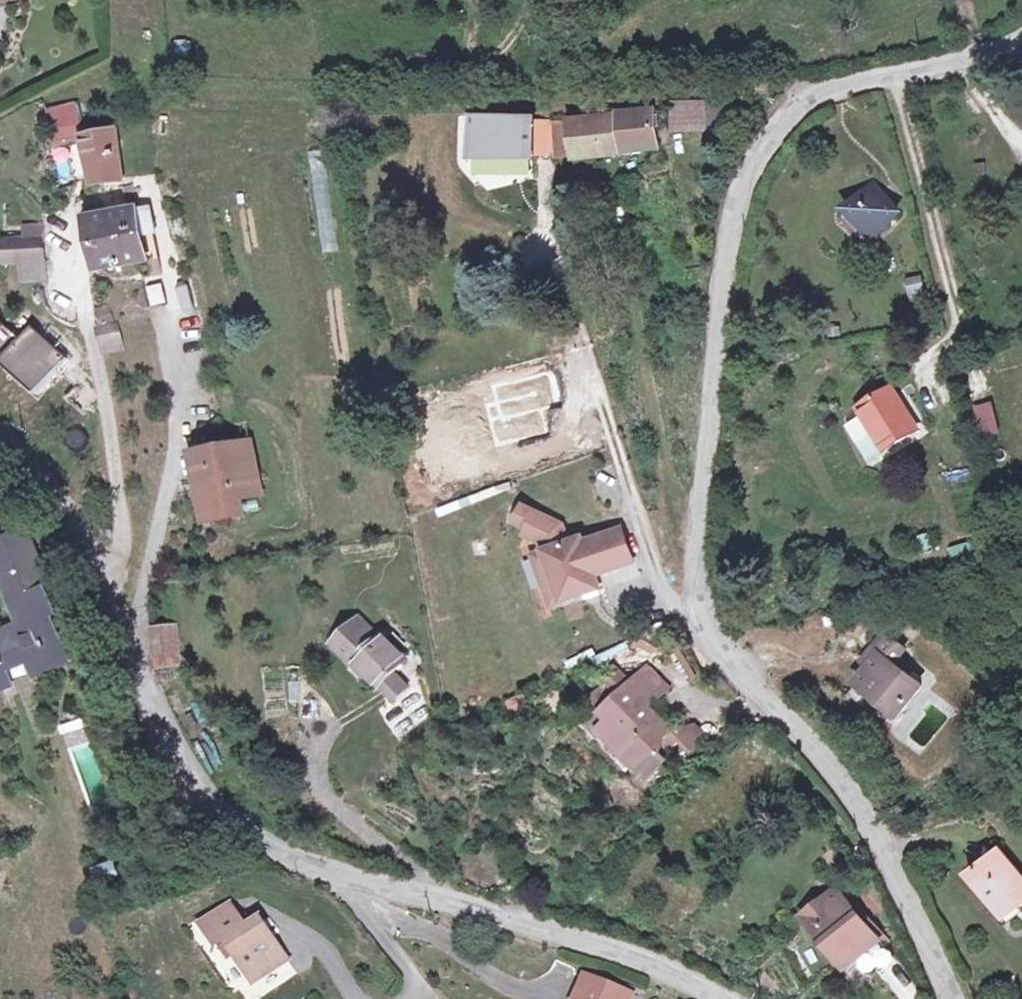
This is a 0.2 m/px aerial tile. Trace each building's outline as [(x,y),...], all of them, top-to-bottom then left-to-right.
[(709,113),(710,136),(740,134),(738,112),(709,113)] [(678,139),(710,136),(709,113),(677,114),(678,139)] [(574,157),(603,155),(657,152),(654,122),(623,123),(623,115),(592,117),(593,124),(570,125),(574,157)] [(119,125),(83,132),(96,180),(127,177),(119,125)] [(481,159),(501,158),(555,154),(553,125),(466,128),(467,137),(478,138),(481,159)] [(501,173),(501,158),(481,159),(478,138),(467,137),(470,173),(501,173)] [(878,189),(851,213),(874,238),(900,214),(878,189)] [(94,221),(105,271),(152,260),(140,210),(94,221)] [(10,243),(12,265),(47,262),(44,240),(10,243)] [(149,286),(152,308),(167,306),(165,284),(149,286)] [(0,327),(0,362),(39,397),(61,374),(26,342),(5,322),(0,327)] [(123,324),(105,327),(110,352),(127,349),(123,324)] [(37,330),(26,342),(61,374),(71,362),(37,330)] [(893,388),(863,408),(890,450),(920,430),(893,388)] [(992,400),(973,405),(981,436),(999,432),(992,400)] [(208,475),(217,518),(245,511),(242,496),(259,491),(245,430),(190,444),(198,478),(208,475)] [(529,500),(521,516),(535,522),(532,529),(548,537),(551,545),(564,579),(552,583),(559,600),(607,582),(603,568),(640,554),(628,521),(590,535),(589,531),(575,536),(568,518),(529,500)] [(0,549),(0,559),(3,565),(23,555),(16,541),(0,549)] [(970,541),(947,547),(951,561),(974,555),(970,541)] [(551,545),(540,549),(552,583),(564,579),(551,545)] [(3,565),(8,575),(9,574),(31,622),(0,634),(0,682),(12,677),(6,665),(25,656),(35,678),(69,663),(46,616),(51,614),(23,555),(3,565)] [(357,648),(370,661),(385,676),(397,664),(410,651),(406,647),(389,628),(383,622),(378,628),(357,606),(331,632),(352,654),(357,648)] [(395,621),(389,628),(406,647),(413,639),(395,621)] [(171,626),(152,630),(165,673),(184,667),(171,626)] [(887,635),(871,652),(872,672),(856,688),(893,723),(919,696),(891,670),(907,654),(887,635)] [(365,666),(370,661),(357,648),(352,654),(365,666)] [(862,662),(872,672),(871,652),(862,662)] [(410,681),(397,664),(385,676),(399,690),(410,681)] [(587,715),(576,728),(592,742),(594,739),(611,753),(615,748),(640,770),(635,775),(649,787),(667,765),(660,759),(664,755),(667,755),(676,745),(689,756),(702,741),(688,730),(669,737),(643,715),(660,695),(636,675),(621,691),(610,704),(605,709),(592,698),(582,710),(587,715)] [(597,692),(610,704),(621,691),(608,680),(597,692)] [(62,724),(67,747),(90,742),(85,719),(62,724)] [(898,840),(910,833),(904,823),(892,829),(898,840)] [(1021,908),(1021,873),(1001,848),(973,875),(1009,918),(1021,908)] [(92,866),(95,880),(118,875),(115,861),(92,866)] [(131,871),(118,876),(123,888),(135,884),(131,871)] [(865,960),(885,945),(851,904),(843,911),(832,899),(804,925),(822,946),(827,941),(853,970),(865,960)] [(218,929),(238,955),(243,950),(252,961),(272,985),(304,960),(273,920),(259,933),(243,911),(218,929)] [(898,962),(885,945),(865,960),(879,979),(898,962)] [(247,965),(252,961),(243,950),(238,955),(247,965)] [(573,997),(577,998),(625,998),(628,993),(586,972),(573,997)]
